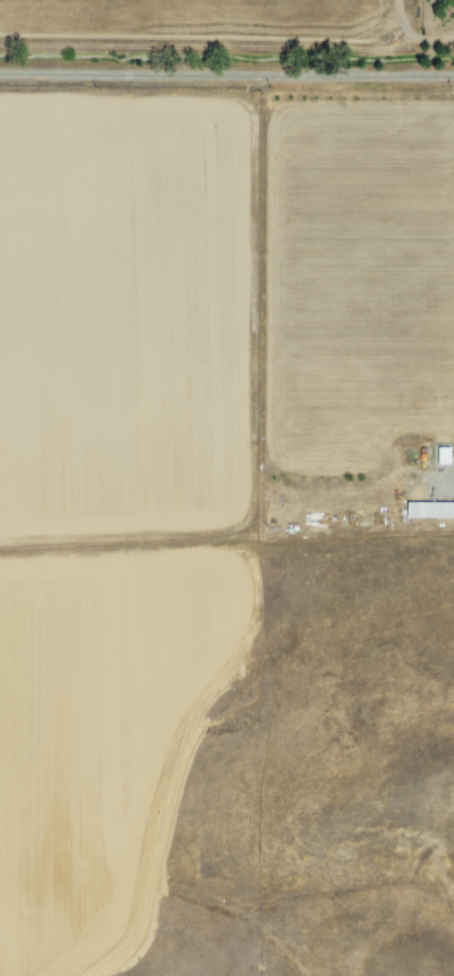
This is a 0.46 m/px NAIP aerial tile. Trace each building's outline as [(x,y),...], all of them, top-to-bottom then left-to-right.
[(402,502),(402,517),(451,516),(451,500),(402,502)]
